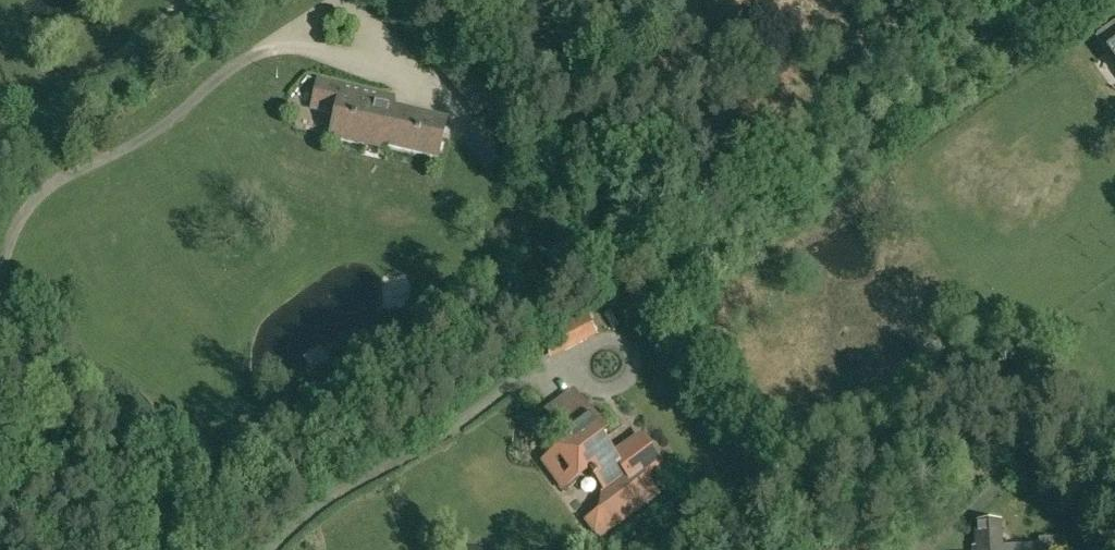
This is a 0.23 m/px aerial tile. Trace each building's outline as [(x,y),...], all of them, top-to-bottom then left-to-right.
[(1105,53),(1114,66),(1114,46),(1105,53)] [(311,109),(336,114),(330,137),(383,149),(384,146),(438,158),(446,123),(395,111),(398,100),(381,96),(318,81),(311,109)] [(585,314),(570,321),(582,346),(597,338),(585,314)] [(666,473),(651,450),(641,436),(614,456),(602,440),(607,437),(577,396),(550,416),(570,443),(545,462),(564,488),(589,470),(605,491),(602,493),(599,511),(611,527),(656,494),(650,485),(666,473)] [(1061,538),(1037,540),(1038,545),(999,547),(997,522),(975,523),(976,548),(973,548),(973,549),(1061,549),(1061,538)]
